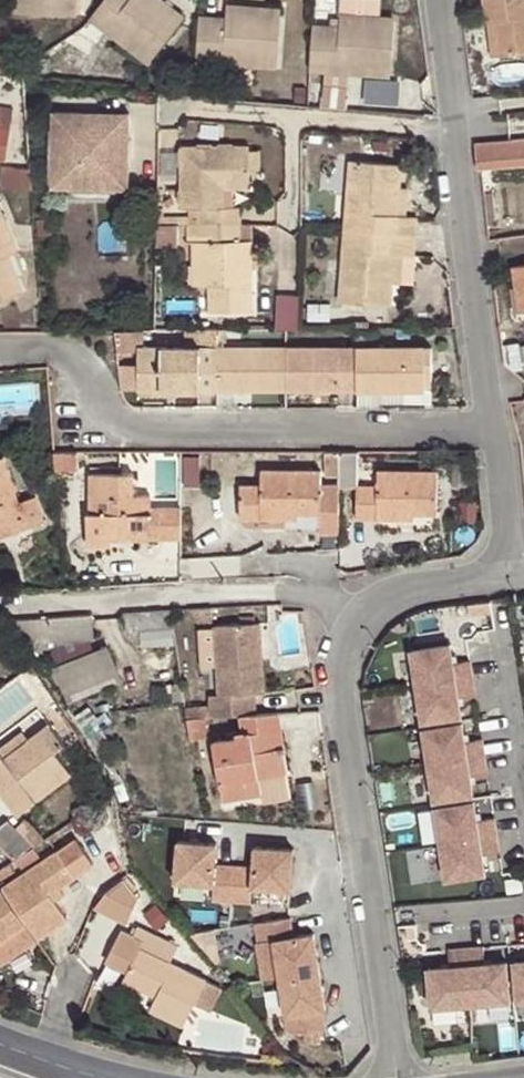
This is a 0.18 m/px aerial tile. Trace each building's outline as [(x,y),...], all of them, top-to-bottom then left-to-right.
[(15,12),(74,16),(75,0),(16,0),(15,12)] [(90,16),(148,63),(183,17),(162,0),(103,0),(90,16)] [(486,23),(493,21),(498,54),(523,51),(523,0),(483,0),(486,23)] [(226,19),(199,18),(196,60),(277,67),(282,11),(227,6),(226,19)] [(314,24),(311,70),(391,76),(395,19),(341,14),(340,18),(339,27),(331,26),(314,24)] [(339,27),(340,18),(332,17),(331,26),(339,27)] [(493,21),(486,23),(491,55),(498,54),(493,21)] [(6,159),(14,109),(0,107),(0,158),(6,159)] [(113,163),(126,164),(127,113),(84,112),(83,130),(51,130),(49,182),(70,183),(69,190),(112,191),(113,164),(113,163)] [(475,142),(477,168),(481,168),(523,165),(523,137),(475,142)] [(188,207),(188,215),(188,224),(188,241),(198,241),(199,285),(208,285),(208,311),(253,311),(252,268),(242,268),(241,241),(240,207),(233,207),(224,207),(224,188),(233,189),(249,188),(249,170),(248,150),(248,145),(181,146),(180,207),(188,207)] [(259,150),(248,150),(249,170),(259,169),(259,150)] [(399,215),(401,187),(402,164),(349,160),(337,301),(370,304),(384,305),(391,306),(393,282),(395,255),(403,255),(414,256),(417,217),(406,216),(399,215)] [(125,191),(126,164),(113,164),(112,191),(125,191)] [(7,169),(4,188),(30,190),(29,172),(7,169)] [(408,188),(401,187),(399,215),(406,216),(408,188)] [(233,207),(233,189),(224,188),(224,207),(233,207)] [(492,193),(483,194),(484,205),(494,202),(492,193)] [(23,292),(7,255),(18,251),(0,208),(0,301),(23,292)] [(163,208),(157,208),(157,224),(165,224),(178,224),(188,224),(188,215),(163,215),(163,208)] [(178,224),(165,224),(165,238),(179,238),(178,224)] [(252,240),(241,241),(242,268),(252,268),(252,240)] [(198,241),(188,241),(188,285),(199,285),(198,241)] [(401,283),(403,255),(395,255),(393,282),(401,283)] [(523,309),(523,264),(512,265),(517,310),(523,309)] [(278,326),(300,326),(300,292),(279,292),(278,326)] [(384,305),(370,304),(369,315),(384,316),(384,305)] [(217,328),(198,329),(197,348),(216,347),(217,328)] [(225,347),(225,329),(217,328),(216,347),(225,347)] [(137,348),(142,348),(142,330),(114,332),(117,357),(137,356),(137,348)] [(356,389),(357,347),(322,346),(286,347),(286,389),(356,389)] [(426,385),(431,385),(432,346),(357,347),(356,389),(425,388),(426,385)] [(137,390),(216,389),(216,347),(197,348),(142,348),(137,348),(137,356),(137,365),(118,365),(121,389),(137,389),(137,390)] [(286,389),(286,347),(225,347),(216,347),(216,389),(250,389),(286,389)] [(425,406),(431,406),(431,385),(426,385),(425,388),(356,389),(356,406),(378,406),(378,403),(425,401),(425,406)] [(358,485),(358,449),(339,450),(339,475),(339,485),(358,485)] [(339,475),(339,450),(325,450),(326,474),(339,475)] [(77,451),(53,451),(55,470),(77,470),(77,451)] [(6,524),(9,533),(45,521),(35,495),(19,500),(4,456),(0,457),(0,527),(6,524)] [(307,470),(320,470),(320,462),(306,462),(307,470)] [(339,532),(339,485),(320,484),(320,470),(307,470),(261,470),(261,484),(240,485),(240,518),(285,518),(297,518),(298,512),(319,513),(319,526),(319,532),(339,532)] [(377,485),(358,485),(357,518),(414,518),(414,514),(437,513),(437,470),(377,471),(377,485)] [(137,539),(181,539),(181,507),(151,506),(151,494),(134,494),(134,473),(90,472),(90,511),(87,511),(87,544),(111,544),(112,538),(111,531),(138,532),(137,539)] [(285,526),(319,526),(319,513),(298,512),(297,518),(285,518),(285,526)] [(9,533),(6,524),(0,527),(0,536),(9,533)] [(8,584),(0,572),(0,590),(8,584)] [(173,626),(170,609),(125,613),(126,619),(127,631),(173,626)] [(93,616),(10,622),(24,642),(52,640),(53,643),(95,639),(94,621),(93,616)] [(188,719),(204,718),(241,715),(257,714),(256,694),(266,693),(261,622),(216,626),(220,696),(211,697),(211,707),(185,707),(188,719)] [(410,649),(415,685),(471,677),(469,660),(451,662),(448,644),(410,649)] [(107,647),(52,669),(66,704),(121,682),(107,647)] [(415,685),(421,721),(459,715),(456,696),(474,694),(471,677),(415,685)] [(92,707),(74,718),(80,728),(98,717),(92,707)] [(288,770),(277,713),(257,714),(241,715),(244,732),(236,732),(237,737),(212,741),(222,799),(262,793),(258,775),(288,770)] [(188,719),(191,737),(207,735),(204,718),(188,719)] [(460,722),(422,728),(427,764),(483,756),(481,738),(463,741),(460,722)] [(0,751),(0,794),(2,793),(17,814),(35,801),(35,800),(72,772),(56,750),(65,744),(50,723),(30,738),(5,757),(0,751)] [(0,751),(5,757),(30,738),(23,730),(0,747),(0,750),(0,751)] [(483,756),(427,764),(433,800),(471,794),(468,775),(486,773),(483,756)] [(124,784),(115,787),(120,802),(129,800),(124,784)] [(472,801),(434,807),(439,843),(495,834),(493,817),(475,820),(472,801)] [(15,858),(34,846),(12,823),(0,830),(0,843),(15,858)] [(495,834),(439,843),(445,879),(483,873),(480,854),(498,851),(495,834)] [(229,900),(232,864),(213,863),(214,842),(183,840),(176,839),(173,880),(212,883),(211,898),(229,900)] [(15,858),(0,843),(0,868),(15,858)] [(251,866),(232,864),(229,900),(248,901),(250,886),(289,889),(292,848),(253,845),(251,866)] [(25,922),(30,930),(37,940),(66,920),(54,901),(64,894),(59,886),(74,877),(58,852),(1,891),(0,891),(0,940),(25,922)] [(138,902),(121,881),(98,900),(94,909),(128,925),(138,902)] [(166,920),(155,908),(146,915),(157,928),(166,920)] [(289,916),(254,922),(257,941),(272,938),(278,977),(318,970),(313,932),(292,935),(289,916)] [(0,940),(0,951),(30,930),(25,922),(0,940)] [(122,981),(146,993),(154,996),(152,1002),(148,1009),(183,1026),(193,1006),(209,1013),(221,988),(168,963),(176,946),(138,927),(133,937),(120,931),(105,961),(127,972),(122,981)] [(482,946),(465,947),(469,1004),(509,1000),(505,962),(483,963),(482,946)] [(469,1004),(465,947),(447,949),(449,966),(426,968),(430,1007),(469,1004)] [(513,961),(516,1000),(523,999),(523,960),(513,961)] [(318,970),(278,977),(287,1029),(294,1032),(324,1027),(321,1008),(324,1007),(318,970)] [(154,996),(146,993),(143,998),(152,1002),(154,996)]
